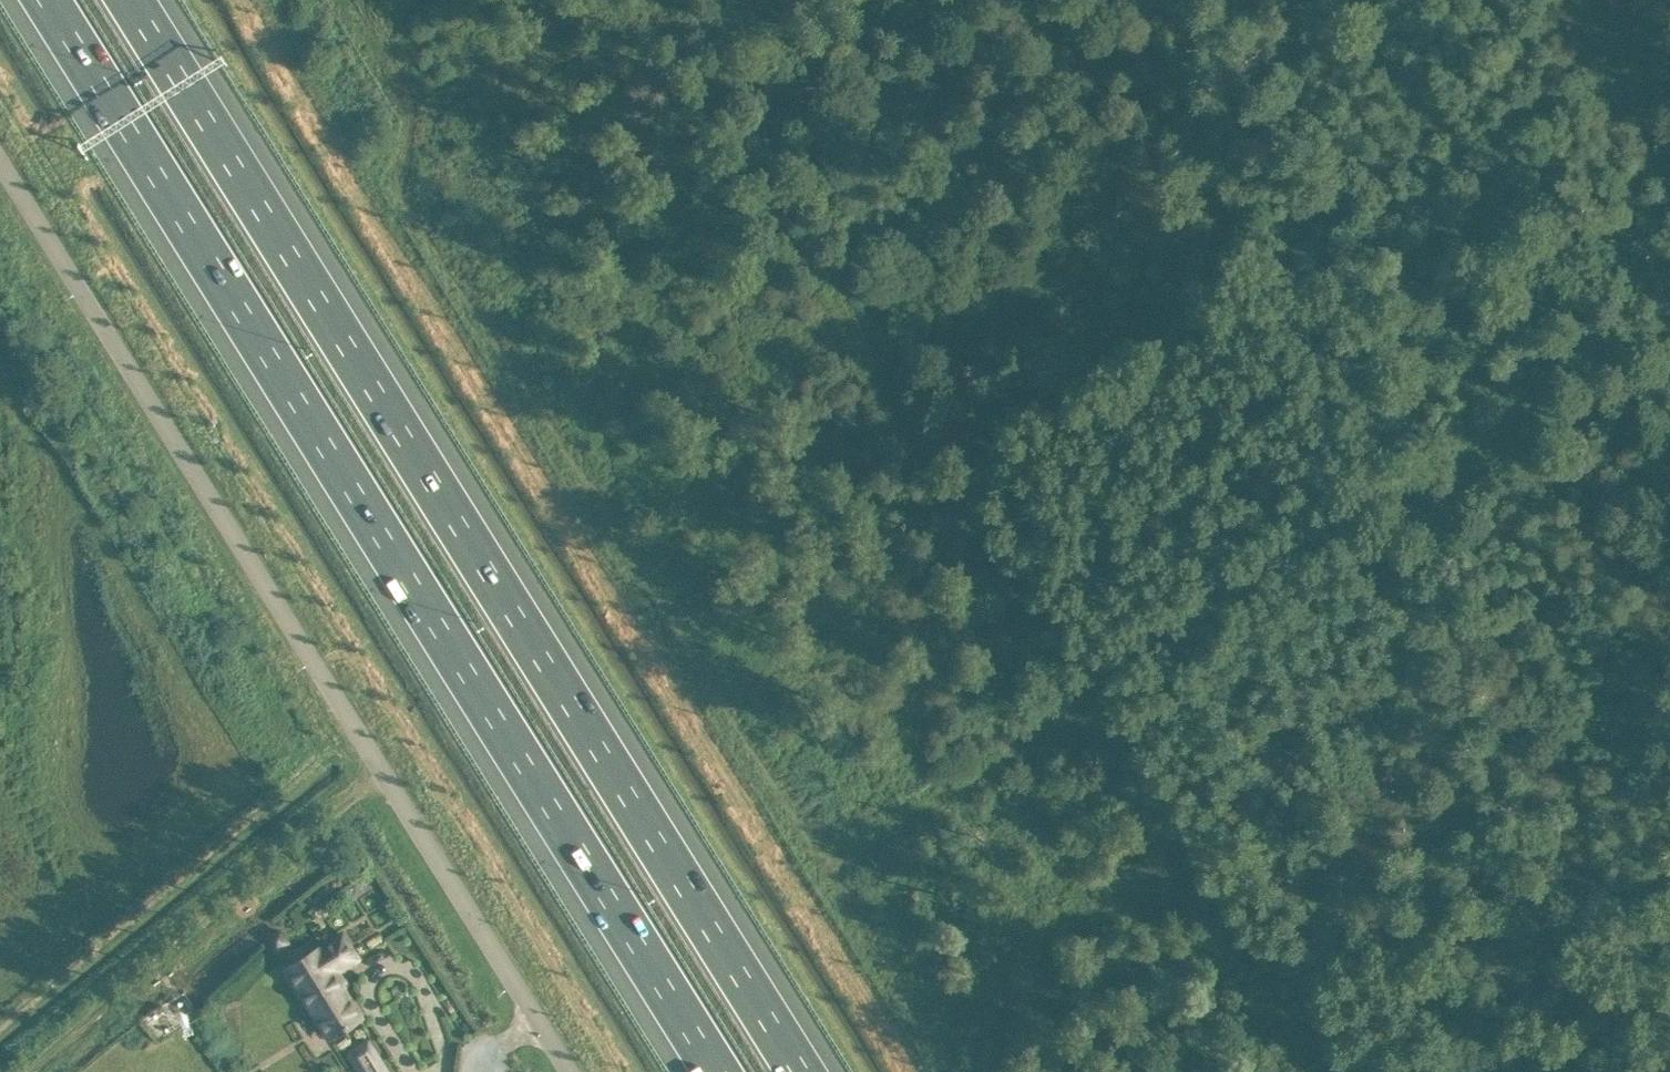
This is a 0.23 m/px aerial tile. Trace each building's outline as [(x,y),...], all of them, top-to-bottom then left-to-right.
[(332,973),(357,957),(342,933),(287,967),(329,1036),(360,1017),(332,973)] [(351,1063),(357,1071),(392,1071),(371,1037),(345,1053),(351,1063)]
